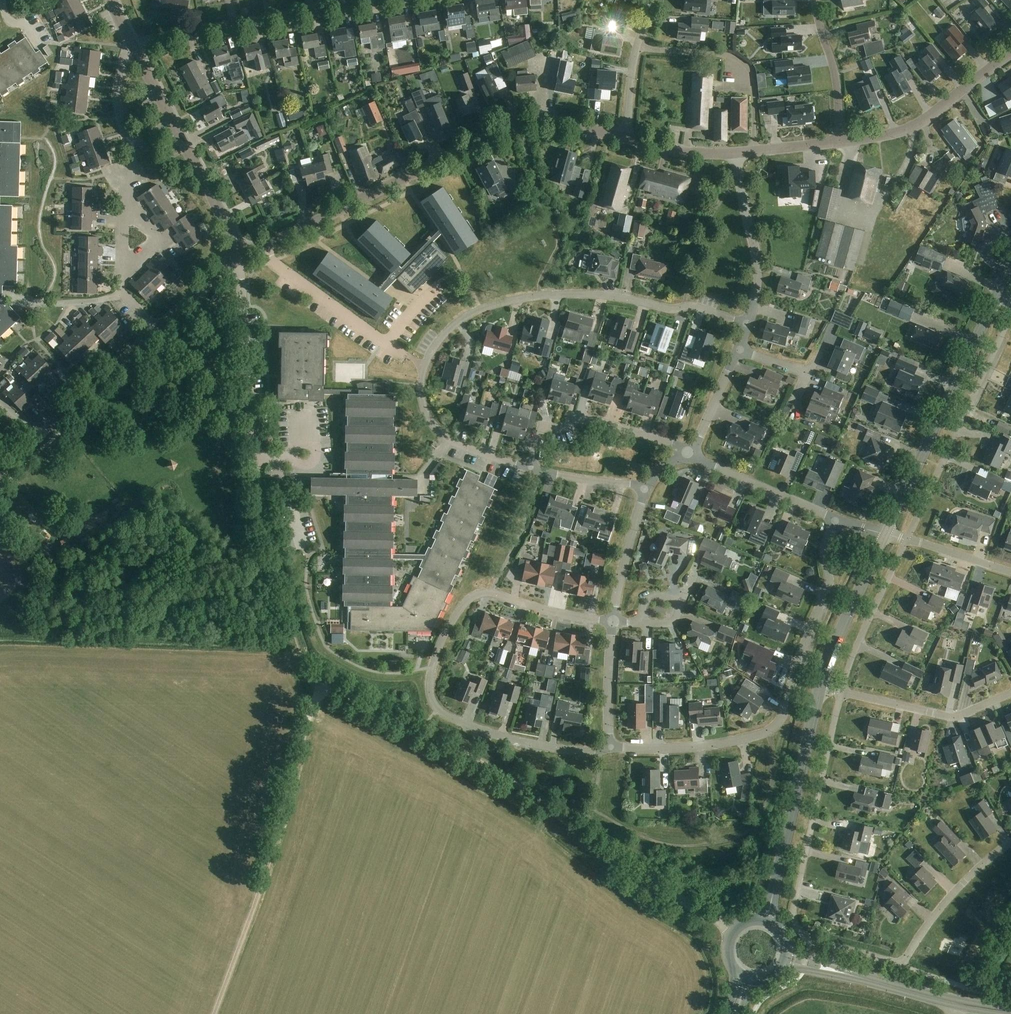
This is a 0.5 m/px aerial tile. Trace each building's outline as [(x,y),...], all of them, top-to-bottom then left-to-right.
[(79,1),(79,0),(55,0),(59,8),(54,10),(57,15),(62,12),(61,11),(79,1)] [(493,0),(475,0),(478,17),(489,15),(490,21),(500,19),(498,7),(494,7),(493,0)] [(506,10),(513,9),(514,15),(527,14),(525,0),(505,0),(506,10)] [(581,10),(584,0),(583,0),(576,0),(574,8),(581,10)] [(684,11),(697,12),(697,15),(709,16),(711,0),(685,0),(684,11)] [(764,2),(772,2),(772,15),(794,15),(794,0),(764,0),(764,2)] [(998,26),(984,8),(988,5),(985,0),(975,0),(973,2),(979,9),(970,17),(986,36),(998,26)] [(1010,9),(1010,0),(1002,0),(1010,9)] [(67,22),(85,12),(79,1),(61,11),(62,12),(65,19),(61,21),(63,26),(68,24),(67,22)] [(464,16),(463,4),(446,7),(448,19),(445,19),(446,27),(462,25),(463,27),(465,27),(467,39),(474,37),(473,25),(471,25),(470,15),(464,16)] [(941,19),(946,15),(939,7),(934,11),(941,19)] [(436,22),(434,10),(418,13),(420,25),(415,25),(416,36),(424,34),(424,32),(440,30),(439,22),(436,22)] [(67,22),(68,24),(71,30),(66,32),(69,37),(74,35),(73,33),(91,23),(85,12),(67,22)] [(561,15),(562,21),(569,20),(568,16),(567,13),(561,15)] [(405,27),(403,15),(387,18),(392,42),(413,38),(411,26),(405,27)] [(707,31),(708,19),(692,18),(691,25),(678,24),(677,39),(699,41),(700,31),(707,31)] [(862,30),(849,33),(852,47),(864,44),(867,57),(885,51),(882,40),(872,42),(870,33),(877,32),(875,21),(861,24),(862,30)] [(735,34),(736,23),(726,22),(725,34),(735,34)] [(365,25),(364,23),(360,24),(359,26),(358,26),(360,38),(361,37),(362,44),(371,43),(373,50),(385,48),(384,44),(382,32),(376,33),(374,23),(365,25)] [(520,26),(521,35),(522,40),(531,39),(529,24),(520,26)] [(956,61),(967,51),(961,44),(966,40),(954,25),(944,34),(948,39),(941,44),(956,61)] [(347,40),(345,28),(330,31),(334,53),(344,51),(345,58),(356,56),(353,39),(347,40)] [(785,36),(785,28),(771,29),(772,38),(773,38),(773,44),(772,44),(772,53),(782,52),(782,51),(801,50),(800,35),(785,36)] [(618,56),(621,41),(604,37),(605,32),(594,30),(590,50),(618,56)] [(910,38),(914,35),(910,30),(905,33),(910,38)] [(57,36),(59,42),(65,40),(63,34),(57,36)] [(318,46),(316,34),(301,37),(304,49),(313,47),(315,58),(326,56),(324,45),(318,46)] [(2,96),(9,91),(7,89),(16,83),(17,86),(25,81),(23,78),(31,73),(33,76),(40,71),(39,68),(47,63),(49,65),(40,50),(36,53),(24,35),(23,35),(25,38),(17,43),(15,41),(8,45),(10,48),(1,54),(0,52),(0,94),(2,96)] [(289,49),(287,40),(273,42),(276,58),(284,57),(286,68),(298,65),(295,48),(289,49)] [(508,68),(535,56),(529,41),(501,53),(508,68)] [(474,42),(466,43),(467,53),(472,52),(476,52),(474,42)] [(261,55),(258,44),(243,48),(246,60),(254,58),(257,70),(270,67),(267,54),(261,55)] [(930,82),(944,71),(935,60),(941,56),(932,45),(922,52),(926,57),(917,65),(930,82)] [(49,58),(55,54),(49,46),(44,49),(49,58)] [(226,46),(211,50),(216,66),(226,63),(232,81),(244,78),(237,53),(229,56),(226,46)] [(78,62),(99,64),(100,52),(80,49),(80,47),(75,47),(74,52),(79,52),(78,60),(78,62)] [(483,57),(485,63),(490,61),(492,60),(495,59),(496,59),(497,58),(495,54),(495,52),(494,52),(490,54),(489,54),(486,55),(483,56),(483,57)] [(898,97),(911,89),(901,72),(908,68),(901,56),(890,62),(896,72),(886,77),(898,97)] [(348,67),(358,65),(357,58),(347,60),(348,67)] [(78,62),(78,60),(73,59),(73,65),(78,65),(77,74),(89,76),(97,77),(99,64),(78,62)] [(213,91),(203,73),(201,73),(194,60),(180,67),(193,92),(196,90),(200,98),(213,91)] [(591,60),(590,67),(599,68),(600,61),(591,60)] [(793,68),(792,60),(774,62),(776,73),(786,72),(788,85),(811,82),(809,66),(793,68)] [(870,60),(862,63),(866,71),(873,69),(870,60)] [(319,71),(330,68),(328,61),(318,63),(319,71)] [(465,64),(468,73),(476,70),(473,61),(465,64)] [(556,84),(555,91),(572,95),(572,93),(572,92),(574,81),(573,81),(569,80),(568,80),(569,71),(571,64),(562,62),(560,62),(557,78),(556,84)] [(418,63),(391,68),(392,77),(419,72),(418,63)] [(489,74),(477,80),(488,104),(500,98),(495,88),(497,87),(493,80),(502,76),(496,63),(486,68),(489,74)] [(67,86),(88,88),(89,76),(77,74),(69,74),(69,71),(64,70),(63,76),(68,77),(67,84),(67,86)] [(614,89),(614,84),(615,72),(597,70),(596,83),(594,82),(593,89),(588,88),(587,99),(600,100),(601,90),(611,91),(611,89),(614,89)] [(528,76),(527,71),(517,71),(518,77),(515,78),(516,93),(536,91),(535,76),(528,76)] [(429,78),(427,72),(419,75),(421,81),(429,78)] [(380,73),(372,75),(373,83),(382,81),(380,73)] [(464,92),(474,88),(469,73),(458,76),(464,92)] [(766,88),(764,74),(756,75),(758,90),(766,88)] [(712,110),(713,96),(711,96),(712,76),(694,75),(693,99),(689,99),(687,128),(710,130),(710,127),(714,127),(714,141),(726,141),(726,128),(731,129),(731,131),(747,131),(747,98),(732,98),(731,112),(727,112),(727,110),(715,110),(715,113),(712,114),(712,110)] [(864,111),(880,104),(875,91),(881,89),(876,76),(865,80),(867,86),(855,91),(864,111)] [(1010,100),(1010,77),(999,86),(1007,97),(1004,100),(1003,99),(992,103),(997,115),(1008,109),(1006,104),(1009,101),(1010,101),(1010,100)] [(217,94),(222,91),(217,80),(211,83),(217,94)] [(66,98),(86,101),(88,88),(67,86),(67,84),(62,83),(62,89),(67,89),(66,96),(66,98)] [(421,89),(411,93),(417,109),(420,108),(425,106),(434,129),(448,123),(440,103),(441,102),(438,95),(425,100),(421,89)] [(212,104),(200,110),(207,122),(216,117),(218,119),(223,117),(221,114),(222,114),(219,107),(226,104),(221,95),(210,101),(212,104)] [(463,116),(475,110),(468,95),(455,101),(463,116)] [(66,98),(66,96),(61,96),(60,101),(65,102),(64,111),(85,113),(86,101),(66,98)] [(407,124),(401,127),(409,143),(421,136),(410,115),(418,111),(411,99),(405,102),(410,113),(403,117),(407,124)] [(371,126),(383,120),(375,101),(363,107),(371,126)] [(783,107),(782,101),(767,103),(769,115),(787,113),(789,126),(800,125),(800,123),(814,121),(812,104),(783,107)] [(247,105),(239,109),(242,114),(250,110),(247,105)] [(599,122),(598,106),(589,106),(590,122),(599,122)] [(993,107),(985,110),(989,122),(997,120),(993,107)] [(234,119),(242,115),(242,114),(239,109),(239,108),(230,113),(234,119)] [(260,128),(253,113),(233,122),(237,130),(247,126),(250,132),(260,128)] [(280,128),(286,126),(283,113),(276,115),(280,128)] [(1010,133),(1010,115),(1000,118),(1006,135),(1010,133)] [(964,133),(955,120),(942,130),(945,135),(943,136),(961,159),(978,146),(966,131),(964,133)] [(15,122),(0,121),(0,135),(15,135),(15,122)] [(80,145),(101,138),(96,126),(76,133),(80,142),(75,144),(77,149),(81,147),(80,145)] [(236,134),(233,129),(230,131),(229,129),(214,137),(222,152),(236,145),(237,146),(248,141),(242,131),(236,134)] [(19,197),(20,143),(21,135),(15,135),(0,135),(0,196),(19,197)] [(281,142),(280,139),(278,135),(256,146),(257,149),(276,141),(277,144),(281,142)] [(85,157),(105,150),(101,138),(80,145),(81,147),(84,154),(79,156),(81,161),(85,159),(85,157)] [(341,140),(333,144),(340,158),(348,154),(341,140)] [(364,146),(351,152),(354,159),(351,160),(362,186),(379,178),(375,167),(377,165),(382,176),(401,167),(395,155),(383,161),(381,156),(378,157),(372,160),(370,155),(368,156),(364,146)] [(552,169),(550,179),(569,184),(570,181),(576,182),(574,189),(573,196),(583,198),(585,192),(588,180),(578,178),(581,168),(573,166),(573,164),(576,152),(558,147),(554,164),(550,166),(552,169)] [(1008,148),(995,179),(1005,184),(1009,176),(1010,177),(1010,150),(1008,148)] [(249,149),(242,153),(245,158),(252,154),(249,149)] [(85,157),(85,159),(88,166),(84,167),(85,173),(91,171),(90,169),(109,162),(105,150),(85,157)] [(950,163),(955,159),(950,152),(945,156),(950,163)] [(311,165),(316,185),(326,182),(324,175),(332,173),(327,154),(321,156),(322,162),(311,165)] [(241,190),(260,181),(255,172),(264,167),(260,160),(240,170),(244,178),(237,181),(241,190)] [(509,193),(503,181),(493,161),(476,169),(486,189),(495,185),(499,191),(497,192),(499,198),(509,193)] [(73,172),(80,169),(77,163),(71,166),(73,172)] [(879,180),(881,169),(857,163),(855,174),(854,173),(847,198),(873,205),(880,180),(879,180)] [(626,186),(631,168),(613,164),(607,183),(603,182),(597,205),(621,213),(629,187),(626,186)] [(307,187),(316,185),(311,165),(293,170),(296,182),(305,180),(307,187)] [(780,197),(801,196),(801,188),(816,188),(815,171),(800,172),(800,166),(779,167),(779,177),(783,177),(783,186),(780,186),(780,197)] [(921,168),(912,184),(930,194),(939,179),(940,177),(922,167),(921,168)] [(664,173),(644,168),(639,189),(651,192),(650,194),(657,196),(657,197),(684,204),(690,178),(664,171),(664,173)] [(888,187),(890,179),(884,178),(882,185),(888,187)] [(260,181),(241,190),(246,198),(253,195),(257,202),(268,196),(268,197),(273,195),(266,180),(260,182),(260,181)] [(980,243),(987,223),(983,215),(999,207),(991,180),(990,180),(980,185),(986,198),(976,203),(978,207),(966,213),(968,217),(963,219),(964,230),(969,232),(966,241),(975,244),(976,242),(980,243)] [(149,207),(165,196),(156,184),(137,198),(140,202),(143,199),(149,207)] [(90,201),(91,202),(96,202),(96,197),(91,197),(91,187),(72,187),(72,201),(90,201)] [(443,187),(420,202),(439,230),(441,234),(450,248),(455,255),(478,240),(443,187)] [(886,208),(888,189),(878,188),(876,207),(886,208)] [(808,205),(818,207),(821,191),(811,189),(808,205)] [(153,221),(173,207),(165,196),(149,207),(154,215),(151,217),(153,221)] [(72,215),(95,216),(96,210),(91,210),(91,202),(90,201),(72,201),(72,215)] [(17,286),(18,246),(11,245),(12,205),(0,205),(0,286),(17,286)] [(173,207),(153,221),(156,224),(159,222),(165,230),(181,219),(173,207)] [(572,219),(576,217),(573,210),(568,213),(572,219)] [(176,239),(195,226),(187,214),(181,219),(171,225),(177,233),(173,235),(176,239)] [(95,220),(95,216),(72,215),(71,229),(90,230),(90,220),(95,220)] [(669,216),(667,225),(674,227),(676,217),(669,216)] [(376,220),(357,240),(391,273),(398,266),(399,265),(402,262),(411,254),(376,220)] [(264,227),(260,221),(255,223),(259,230),(264,227)] [(644,238),(646,223),(635,221),(632,237),(644,238)] [(865,258),(871,234),(865,233),(866,231),(826,221),(816,261),(855,272),(859,257),(865,258)] [(195,226),(176,239),(178,243),(182,240),(188,249),(204,237),(195,226)] [(628,241),(630,229),(617,226),(614,238),(628,241)] [(78,250),(101,250),(102,246),(97,246),(97,236),(78,236),(78,250)] [(421,254),(396,279),(412,294),(422,284),(430,276),(437,268),(440,266),(441,265),(448,257),(433,242),(421,254)] [(920,246),(915,260),(940,270),(946,256),(920,246)] [(609,248),(606,251),(618,258),(620,255),(609,248)] [(101,255),(101,250),(78,250),(78,264),(97,264),(97,255),(101,255)] [(612,258),(598,255),(598,253),(590,251),(589,256),(585,255),(582,268),(587,268),(586,273),(594,274),(594,272),(602,274),(602,276),(615,279),(619,262),(611,261),(612,258)] [(328,252),(312,274),(320,280),(325,283),(333,289),(338,292),(346,298),(350,302),(358,307),(363,311),(364,311),(368,315),(377,320),(393,298),(388,295),(385,293),(384,292),(384,291),(380,289),(378,287),(328,252)] [(664,280),(667,265),(640,259),(640,256),(633,254),(630,269),(637,270),(636,274),(664,280)] [(149,262),(166,280),(176,270),(163,256),(156,263),(152,260),(149,262)] [(155,289),(166,280),(149,262),(146,266),(149,269),(142,275),(155,289)] [(78,278),(101,279),(101,274),(97,274),(97,264),(78,264),(78,278)] [(937,282),(932,291),(950,299),(953,292),(962,296),(969,282),(947,272),(941,284),(937,282)] [(808,291),(812,278),(799,274),(796,281),(782,277),(778,292),(798,298),(801,289),(808,291)] [(145,299),(155,289),(142,275),(135,282),(132,279),(129,282),(145,299)] [(101,283),(101,279),(78,278),(77,293),(96,293),(96,283),(101,283)] [(833,282),(830,289),(838,292),(841,285),(833,282)] [(21,318),(7,304),(5,306),(0,301),(0,337),(21,318)] [(893,301),(888,311),(897,315),(902,305),(893,301)] [(100,319),(115,334),(124,325),(110,310),(111,309),(108,305),(104,308),(107,312),(101,317),(100,319)] [(97,313),(92,308),(88,311),(93,316),(97,313)] [(82,315),(78,311),(74,314),(78,319),(82,315)] [(593,347),(597,333),(589,331),(592,319),(570,313),(565,328),(583,333),(581,339),(588,341),(587,346),(593,347)] [(100,319),(101,317),(98,314),(94,317),(98,321),(91,327),(105,343),(115,334),(100,319)] [(806,335),(811,319),(797,315),(793,330),(790,329),(790,328),(768,322),(763,339),(785,346),(788,335),(795,337),(796,332),(806,335)] [(844,315),(840,323),(844,325),(846,325),(849,317),(847,316),(844,315)] [(76,330),(91,346),(100,337),(91,327),(86,322),(87,320),(84,316),(80,320),(84,324),(78,329),(76,330)] [(632,352),(639,333),(633,331),(632,328),(634,321),(618,316),(615,325),(612,327),(609,335),(619,338),(616,347),(632,352)] [(544,338),(549,321),(534,317),(531,328),(524,327),(521,341),(533,344),(534,346),(536,347),(534,353),(548,357),(552,340),(544,338)] [(76,330),(78,329),(75,325),(71,329),(74,332),(69,337),(67,339),(81,354),(91,346),(76,330)] [(496,326),(495,327),(488,325),(487,325),(486,325),(486,326),(484,332),(487,332),(483,345),(508,352),(512,337),(503,334),(505,328),(496,326)] [(668,341),(672,330),(657,325),(653,336),(645,333),(639,351),(649,355),(651,347),(664,351),(665,349),(673,352),(676,344),(668,341)] [(936,349),(942,335),(918,325),(912,340),(936,349)] [(713,350),(711,345),(714,336),(699,331),(692,349),(685,346),(680,359),(692,364),(694,358),(705,362),(708,352),(713,350)] [(52,332),(45,339),(48,342),(55,336),(52,332)] [(327,338),(323,338),(324,333),(323,333),(317,332),(289,332),(283,332),(282,332),(282,338),(278,338),(278,347),(281,347),(281,384),(278,384),(277,393),(281,393),(281,399),(300,399),(322,399),(323,394),(347,394),(346,473),(333,473),(333,478),(312,478),(312,482),(311,482),(311,479),(307,479),(304,479),(304,488),(304,492),(306,492),(310,492),(311,489),(312,489),(312,494),(345,495),(344,601),(344,606),(351,606),(351,630),(431,632),(433,628),(436,629),(439,620),(436,619),(440,610),(443,611),(447,603),(444,602),(449,592),(449,593),(450,593),(454,585),(451,584),(455,575),(458,576),(462,568),(459,567),(463,558),(466,559),(469,551),(467,550),(471,541),(473,542),(477,534),(474,533),(478,524),(481,525),(485,517),(482,515),(486,507),(489,508),(493,500),(490,498),(495,489),(493,488),(498,478),(489,474),(484,484),(478,481),(480,476),(467,470),(462,480),(460,478),(456,486),(459,488),(455,497),(452,495),(448,504),(451,505),(447,514),(444,512),(440,521),(443,522),(439,531),(436,530),(432,538),(435,539),(431,548),(428,547),(425,555),(391,554),(392,495),(415,495),(415,480),(392,479),(394,394),(387,394),(388,392),(390,385),(387,384),(385,383),(382,383),(379,383),(376,383),(373,383),(371,383),(367,382),(364,382),(360,383),(356,384),(358,390),(323,389),(323,386),(324,348),(327,348),(327,338)] [(65,341),(58,347),(72,363),(81,354),(67,339),(69,337),(65,334),(61,337),(65,341)] [(833,356),(852,364),(854,358),(859,361),(864,350),(850,344),(847,350),(838,346),(833,356)] [(25,348),(18,354),(22,358),(29,352),(25,348)] [(586,349),(585,349),(582,360),(589,362),(592,351),(586,349)] [(29,362),(44,378),(53,369),(38,354),(31,361),(28,357),(24,361),(27,364),(29,362)] [(593,354),(590,362),(596,364),(599,355),(593,354)] [(848,374),(852,364),(833,356),(829,366),(839,371),(836,376),(850,382),(853,376),(848,374)] [(446,362),(442,378),(448,379),(447,384),(446,389),(445,390),(454,392),(456,386),(460,387),(463,375),(465,376),(469,362),(454,358),(452,364),(446,362)] [(917,396),(924,379),(915,375),(918,368),(899,360),(895,369),(900,371),(894,386),(917,396)] [(34,386),(44,378),(29,362),(27,364),(22,370),(18,366),(14,370),(18,373),(19,372),(24,378),(33,387),(34,386)] [(513,362),(511,370),(517,372),(519,364),(513,362)] [(684,371),(686,365),(679,362),(677,368),(684,371)] [(664,365),(662,371),(671,374),(672,374),(674,368),(664,365)] [(558,402),(564,382),(554,379),(557,370),(549,367),(545,385),(551,386),(547,398),(558,401),(558,402)] [(508,378),(509,371),(502,369),(500,376),(508,378)] [(590,369),(586,383),(591,385),(588,397),(598,401),(598,402),(605,381),(607,375),(596,371),(590,369)] [(780,383),(783,376),(768,370),(762,382),(751,378),(745,392),(763,401),(767,392),(776,396),(781,384),(780,383)] [(6,378),(10,382),(14,378),(10,374),(6,378)] [(672,377),(670,376),(665,375),(663,381),(670,383),(672,377)] [(830,375),(827,381),(833,383),(835,377),(830,375)] [(605,381),(598,402),(599,402),(599,401),(610,404),(614,392),(620,394),(624,380),(614,377),(611,383),(605,381)] [(793,385),(796,380),(789,377),(786,382),(793,385)] [(40,392),(34,386),(33,387),(24,378),(18,384),(15,380),(11,384),(14,387),(16,385),(31,401),(40,392)] [(564,382),(558,402),(559,403),(559,402),(570,404),(573,392),(579,394),(583,380),(577,378),(575,385),(564,382)] [(637,414),(643,394),(637,392),(638,385),(628,382),(624,396),(630,398),(626,409),(637,413),(636,414),(637,414)] [(21,410),(31,401),(16,385),(14,387),(9,392),(5,388),(1,392),(5,396),(7,394),(21,410)] [(994,385),(989,390),(997,397),(1002,392),(994,385)] [(875,405),(881,392),(868,386),(862,400),(875,405)] [(811,403),(839,415),(841,408),(839,408),(844,395),(827,388),(824,396),(815,392),(811,403)] [(643,394),(637,414),(637,413),(648,417),(652,405),(658,407),(663,392),(652,389),(648,395),(643,394)] [(692,402),(695,395),(678,389),(675,399),(664,396),(660,407),(666,410),(665,412),(670,413),(669,415),(681,420),(683,414),(687,416),(689,409),(692,402)] [(474,426),(480,405),(468,402),(470,396),(464,394),(460,408),(466,410),(463,422),(474,425),(474,426)] [(480,405),(474,426),(474,425),(486,428),(489,416),(495,418),(499,404),(493,402),(491,409),(480,405)] [(788,417),(793,405),(788,403),(783,414),(788,417)] [(836,420),(839,415),(811,403),(806,415),(830,424),(832,419),(836,420)] [(907,413),(884,403),(881,408),(877,406),(874,414),(878,416),(876,421),(899,431),(907,413)] [(502,404),(498,419),(504,420),(501,433),(512,436),(511,437),(512,437),(519,409),(508,406),(502,404)] [(519,409),(512,437),(512,436),(523,439),(527,427),(533,428),(537,412),(531,410),(520,408),(519,409)] [(762,442),(767,429),(752,422),(749,430),(733,423),(726,440),(749,450),(754,439),(762,442)] [(1010,436),(1010,427),(1000,422),(996,430),(1010,436)] [(884,467),(887,458),(891,447),(879,441),(882,435),(868,429),(864,441),(870,443),(864,458),(877,463),(877,464),(884,467)] [(811,444),(816,433),(809,430),(804,441),(811,444)] [(1003,436),(1000,443),(991,439),(987,447),(990,448),(984,461),(999,468),(1007,452),(1010,454),(1010,439),(1003,436)] [(434,451),(438,446),(434,442),(430,448),(434,451)] [(799,465),(804,454),(798,451),(795,458),(783,452),(775,470),(788,476),(794,463),(799,465)] [(836,489),(846,464),(829,457),(826,464),(821,475),(810,470),(805,483),(823,491),(826,485),(836,489)] [(430,475),(438,475),(445,467),(439,462),(430,475)] [(867,509),(876,488),(871,486),(875,476),(859,470),(851,489),(850,488),(845,501),(857,506),(858,505),(867,509)] [(1006,480),(989,472),(986,478),(977,474),(969,492),(977,495),(987,499),(992,490),(999,494),(1006,480)] [(690,506),(699,484),(684,477),(679,489),(676,488),(675,489),(673,493),(674,495),(676,496),(675,499),(690,506)] [(724,496),(713,491),(710,498),(708,497),(704,506),(711,510),(712,508),(721,512),(719,517),(730,522),(736,509),(728,506),(732,498),(724,494),(724,496)] [(541,504),(536,519),(542,520),(547,522),(550,516),(555,517),(562,497),(561,498),(550,494),(549,498),(547,506),(541,504)] [(562,497),(555,517),(560,519),(559,526),(570,530),(575,515),(569,513),(573,501),(562,498),(562,497)] [(764,546),(770,531),(759,526),(765,512),(751,505),(741,527),(753,532),(750,540),(764,546)] [(593,529),(600,509),(599,509),(599,510),(588,506),(584,518),(579,516),(574,531),(585,534),(587,528),(593,529)] [(689,507),(683,521),(690,524),(695,510),(689,507)] [(600,509),(593,529),(600,531),(598,538),(602,539),(608,541),(611,534),(613,528),(613,527),(614,523),(608,521),(610,517),(611,513),(604,511),(602,511),(600,510),(600,509)] [(995,519),(969,511),(966,518),(958,516),(952,533),(977,541),(981,530),(991,533),(995,519)] [(675,514),(671,521),(678,524),(681,517),(675,514)] [(691,521),(688,529),(696,532),(700,525),(691,521)] [(810,533),(797,527),(798,526),(790,522),(786,531),(778,527),(772,542),(785,548),(787,542),(795,545),(793,552),(801,555),(810,533)] [(79,542),(89,535),(85,530),(75,537),(79,542)] [(700,539),(705,535),(701,530),(696,535),(700,539)] [(723,541),(726,534),(720,531),(717,538),(723,541)] [(675,540),(660,534),(656,544),(654,543),(652,545),(651,547),(651,549),(653,551),(649,559),(664,566),(670,553),(687,555),(689,540),(676,538),(675,540)] [(732,560),(727,558),(716,553),(720,545),(705,538),(700,550),(706,553),(702,563),(721,571),(724,566),(729,569),(732,560)] [(563,562),(566,546),(557,545),(554,561),(563,562)] [(563,562),(561,569),(570,570),(571,564),(573,554),(579,555),(580,549),(574,548),(566,546),(563,562)] [(761,559),(764,553),(756,550),(754,556),(761,559)] [(604,567),(606,556),(593,553),(591,564),(604,567)] [(764,553),(761,559),(771,563),(773,557),(764,553)] [(536,585),(541,563),(520,558),(517,569),(524,570),(521,582),(536,585)] [(541,563),(536,585),(551,588),(555,571),(561,572),(561,569),(563,562),(554,561),(553,565),(541,563)] [(949,587),(949,588),(946,597),(957,601),(965,575),(955,572),(956,569),(947,566),(947,568),(934,564),(929,580),(949,587)] [(798,604),(804,590),(786,582),(789,574),(776,569),(771,580),(781,585),(777,595),(798,604)] [(576,595),(580,575),(565,572),(561,592),(576,595)] [(580,575),(576,595),(591,598),(595,578),(580,575)] [(988,607),(995,588),(981,583),(979,590),(973,588),(966,610),(977,614),(980,604),(988,607)] [(746,593),(752,591),(750,584),(744,585),(746,593)] [(730,597),(727,595),(709,586),(702,600),(719,609),(717,612),(723,615),(727,606),(734,610),(738,602),(742,605),(746,597),(733,591),(730,597)] [(939,613),(945,600),(933,594),(930,601),(923,598),(924,598),(917,595),(913,603),(916,604),(912,613),(927,620),(932,610),(939,613)] [(960,595),(957,604),(962,606),(965,597),(960,595)] [(955,615),(960,611),(956,605),(951,609),(955,615)] [(784,642),(791,626),(776,619),(780,612),(768,607),(762,619),(768,621),(762,633),(770,636),(770,637),(776,640),(776,639),(784,642)] [(493,636),(500,617),(485,612),(482,623),(476,621),(471,635),(481,638),(483,632),(493,636)] [(500,617),(493,636),(508,641),(514,622),(500,617)] [(711,644),(716,631),(693,621),(688,635),(694,637),(692,644),(699,646),(701,640),(711,644)] [(530,646),(535,627),(520,623),(515,643),(530,646)] [(717,637),(733,644),(738,631),(722,625),(717,637)] [(535,627),(530,646),(545,650),(550,631),(535,627)] [(922,646),(928,634),(915,628),(912,634),(903,630),(897,644),(902,646),(901,648),(911,653),(915,643),(922,646)] [(993,638),(995,633),(986,630),(984,635),(993,638)] [(568,654),(571,634),(556,632),(553,651),(568,654)] [(331,634),(331,644),(343,644),(343,634),(331,634)] [(571,634),(568,654),(575,655),(574,663),(588,665),(590,649),(584,648),(586,636),(571,634)] [(998,634),(993,637),(996,642),(1001,640),(998,634)] [(743,644),(745,638),(738,635),(736,641),(743,644)] [(469,650),(473,642),(466,640),(463,647),(469,650)] [(629,641),(627,661),(635,662),(634,669),(647,670),(648,659),(649,655),(649,652),(641,652),(642,642),(630,641),(629,641)] [(774,676),(776,676),(778,671),(777,670),(776,669),(778,664),(766,659),(769,650),(750,642),(743,658),(753,662),(749,671),(771,680),(773,676),(774,676)] [(676,656),(676,643),(660,644),(660,650),(654,650),(654,658),(660,658),(660,664),(672,664),(672,671),(683,671),(682,655),(676,656)] [(505,665),(509,651),(498,648),(494,662),(505,665)] [(467,661),(471,653),(462,649),(458,658),(467,661)] [(513,670),(518,655),(509,653),(505,668),(513,670)] [(980,670),(974,669),(976,660),(968,658),(964,673),(972,675),(973,679),(972,679),(975,687),(987,682),(987,684),(1002,677),(996,662),(981,669),(981,670),(980,670)] [(903,669),(888,662),(881,677),(905,689),(912,674),(921,678),(924,671),(906,663),(903,669)] [(544,677),(546,665),(538,663),(536,675),(544,677)] [(959,683),(964,665),(952,663),(950,669),(938,666),(932,692),(949,696),(952,682),(959,683)] [(546,665),(544,677),(553,678),(555,667),(546,665)] [(511,679),(513,671),(505,669),(503,676),(511,679)] [(581,675),(580,683),(588,684),(588,676),(581,675)] [(481,694),(487,681),(476,676),(473,683),(462,679),(455,697),(469,703),(474,690),(481,694)] [(758,709),(764,700),(756,695),(761,688),(746,679),(742,686),(743,687),(736,696),(742,700),(735,710),(748,718),(754,709),(756,710),(757,710),(758,710),(758,709)] [(920,688),(926,691),(930,683),(925,680),(920,688)] [(516,702),(520,688),(508,684),(505,694),(494,691),(492,698),(493,699),(490,710),(491,711),(490,713),(496,715),(497,712),(504,715),(508,700),(516,702)] [(549,718),(552,702),(553,697),(542,694),(539,706),(529,705),(526,724),(541,727),(543,717),(549,718)] [(679,727),(679,705),(667,705),(668,695),(656,695),(656,717),(661,717),(663,720),(663,727),(679,727)] [(569,704),(558,701),(554,721),(564,723),(563,730),(572,731),(572,729),(579,731),(582,714),(568,711),(569,704)] [(703,709),(703,702),(690,703),(691,718),(699,717),(699,725),(721,723),(719,707),(703,709)] [(645,728),(646,704),(629,704),(629,727),(645,728)] [(896,745),(899,733),(891,731),(893,723),(871,718),(868,733),(884,736),(882,742),(896,745)] [(992,722),(981,727),(984,735),(989,744),(995,742),(998,749),(1003,747),(1009,745),(1003,732),(1001,728),(996,730),(992,722)] [(973,740),(967,742),(969,747),(971,750),(975,760),(981,757),(980,755),(981,754),(985,756),(992,753),(991,750),(988,745),(989,744),(984,735),(981,727),(971,731),(969,732),(973,740)] [(926,752),(930,732),(916,729),(911,748),(926,752)] [(969,764),(960,736),(952,738),(954,743),(943,747),(949,765),(960,761),(961,767),(969,764)] [(891,770),(894,757),(881,754),(879,760),(863,756),(860,772),(881,776),(883,768),(891,770)] [(738,761),(722,764),(726,787),(742,784),(744,784),(742,797),(749,798),(751,781),(741,781),(738,761)] [(994,774),(1000,771),(998,765),(992,768),(994,774)] [(699,778),(698,767),(690,768),(690,771),(676,772),(677,788),(699,787),(699,793),(708,792),(707,778),(699,778)] [(665,805),(665,790),(660,790),(660,770),(644,770),(644,792),(651,792),(651,805),(665,805)] [(977,770),(960,777),(965,787),(976,782),(981,780),(977,770)] [(986,770),(980,773),(983,779),(988,777),(986,770)] [(855,793),(851,806),(871,811),(872,805),(890,809),(894,794),(876,790),(874,798),(855,793)] [(983,839),(997,829),(988,816),(993,812),(984,800),(975,806),(980,813),(970,820),(983,839)] [(720,819),(725,812),(719,809),(715,816),(720,819)] [(955,865),(966,855),(956,845),(961,841),(950,829),(942,821),(933,829),(942,838),(935,845),(941,851),(955,865)] [(869,842),(873,827),(858,824),(857,831),(847,829),(844,838),(846,838),(843,848),(859,852),(862,841),(869,842)] [(875,827),(873,834),(881,836),(882,829),(875,827)] [(909,841),(905,845),(909,849),(913,845),(909,841)] [(922,868),(920,865),(925,859),(915,849),(907,858),(916,868),(917,868),(920,871),(911,879),(925,893),(936,881),(927,872),(928,871),(924,866),(922,868)] [(866,877),(869,863),(857,860),(855,867),(840,863),(836,877),(858,882),(860,875),(866,877)] [(886,878),(890,873),(884,868),(880,873),(886,878)] [(901,918),(911,907),(904,900),(908,896),(893,882),(886,890),(893,897),(886,903),(901,918)] [(850,924),(856,901),(833,895),(827,918),(850,924)]
